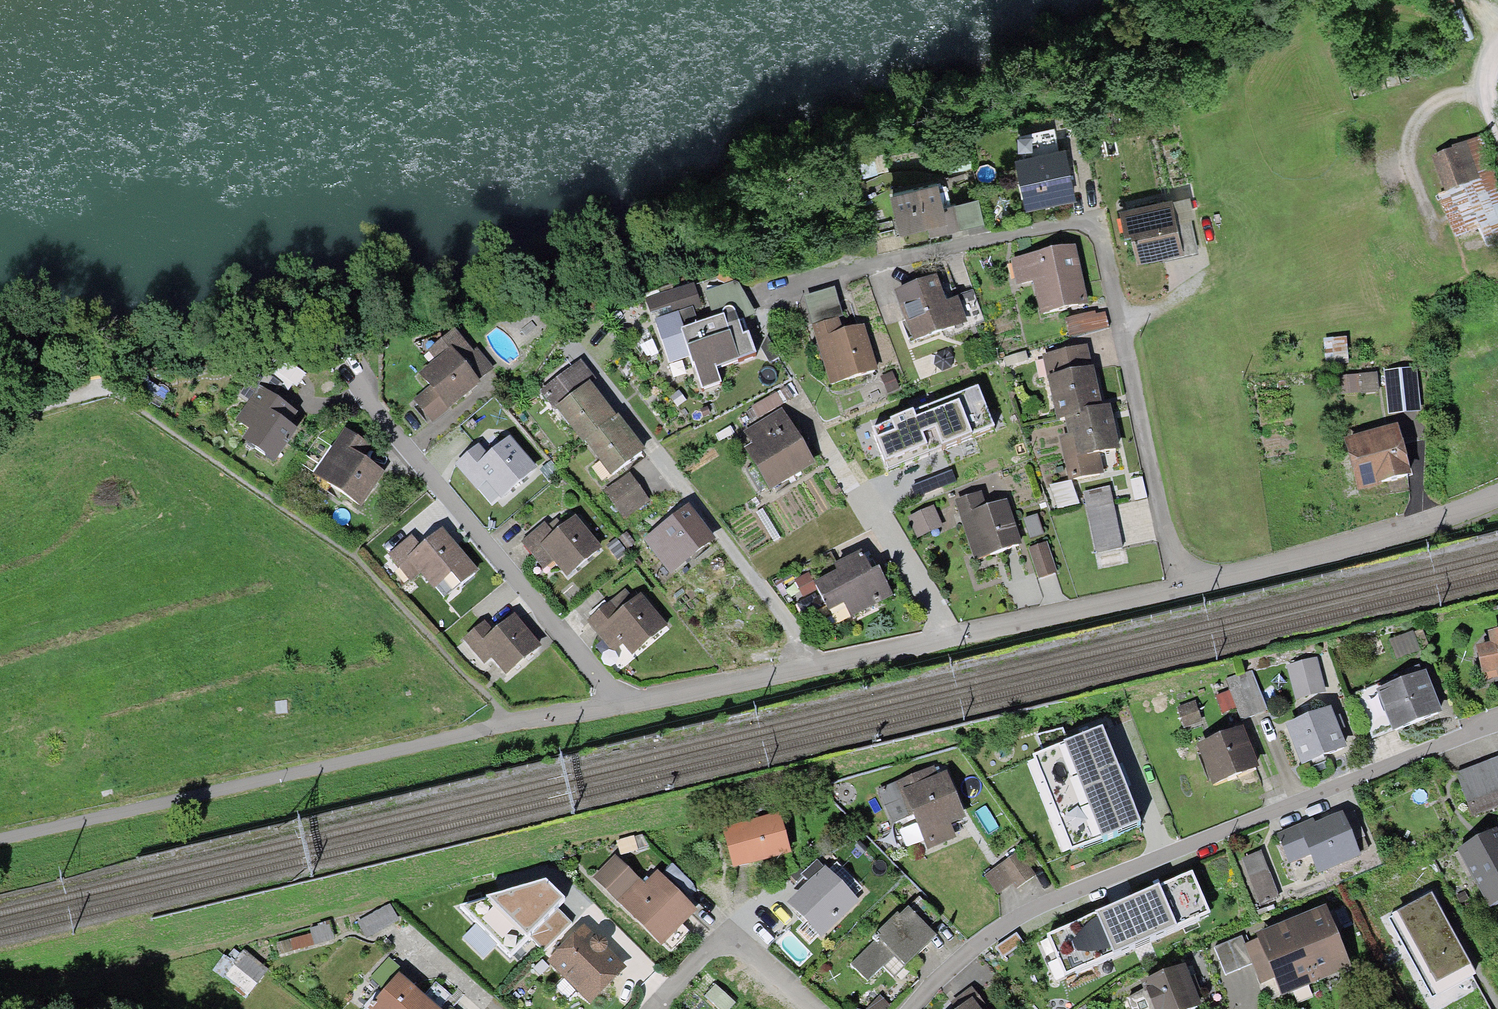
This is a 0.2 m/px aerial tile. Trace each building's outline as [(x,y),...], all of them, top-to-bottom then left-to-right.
[(1025,155),(1015,158),(1027,207),(1075,196),(1063,146),(1055,148),(1049,124),(1019,131),(1025,155)] [(1428,156),(1441,187),(1433,191),(1454,240),(1475,231),(1481,247),(1497,240),(1497,197),(1473,137),(1428,156)] [(952,179),(896,194),(905,228),(939,219),(943,233),(964,227),(952,179)] [(1125,238),(1131,236),(1137,264),(1196,252),(1189,219),(1194,218),(1190,197),(1119,213),(1125,238)] [(1073,246),(1015,259),(1022,288),(1032,286),(1037,309),(1085,298),(1073,246)] [(948,279),(900,296),(917,345),(986,321),(975,287),(953,295),(948,279)] [(669,307),(671,313),(701,303),(693,280),(645,296),(650,313),(669,307)] [(835,288),(805,297),(832,383),(878,370),(864,324),(842,331),(838,318),(843,316),(835,288)] [(676,313),(655,321),(669,362),(690,355),(702,390),(720,383),(715,367),(756,352),(744,320),(738,322),(735,312),(733,309),(730,308),(726,308),(724,310),(723,313),(724,316),(683,331),(676,313)] [(1105,311),(1066,319),(1069,336),(1109,328),(1105,311)] [(434,390),(418,403),(431,420),(495,370),(479,350),(472,356),(453,333),(442,342),(453,356),(425,378),(434,390)] [(1089,346),(1043,355),(1057,422),(1066,421),(1069,435),(1058,437),(1067,481),(1104,474),(1100,454),(1120,450),(1114,419),(1111,406),(1102,408),(1101,401),(1089,346)] [(579,439),(586,434),(613,415),(578,367),(544,391),(579,439)] [(260,396),(240,421),(257,433),(250,442),(273,460),(294,432),(286,426),(296,413),(274,397),(281,388),(255,369),(244,384),(260,396)] [(1374,374),(1339,375),(1340,395),(1375,393),(1374,374)] [(1419,379),(1396,379),(1397,412),(1420,412),(1419,379)] [(926,408),(869,428),(896,507),(921,498),(915,481),(948,469),(926,408)] [(618,411),(613,415),(586,434),(613,472),(645,449),(618,411)] [(784,412),(747,434),(761,458),(747,466),(764,493),(815,462),(784,412)] [(348,443),(324,479),(361,504),(385,468),(359,451),(366,440),(342,424),(335,435),(348,443)] [(1413,474),(1399,424),(1345,440),(1359,489),(1413,474)] [(492,457),(482,444),(461,461),(473,475),(483,468),(504,495),(537,469),(514,440),(492,457)] [(554,465),(544,473),(554,485),(564,476),(554,465)] [(633,474),(611,490),(628,516),(651,500),(633,474)] [(1110,486),(1082,493),(1096,552),(1124,546),(1110,486)] [(983,492),(956,501),(975,559),(1023,544),(1008,499),(988,505),(983,492)] [(690,506),(651,538),(678,570),(716,538),(690,506)] [(934,507),(909,517),(917,537),(943,526),(934,507)] [(1040,515),(1028,519),(1033,534),(1045,531),(1040,515)] [(561,535),(551,523),(530,539),(542,554),(552,546),(573,573),(605,548),(583,519),(561,535)] [(425,546),(416,535),(395,551),(407,566),(417,558),(441,587),(456,575),(464,585),(479,573),(445,530),(425,546)] [(1050,544),(1034,549),(1042,576),(1059,571),(1050,544)] [(835,551),(807,567),(839,623),(893,592),(880,569),(872,573),(861,553),(842,564),(835,551)] [(623,615),(613,603),(592,619),(604,634),(614,626),(635,653),(668,628),(645,599),(623,615)] [(497,631),(489,621),(469,637),(481,653),(492,645),(512,671),(543,647),(518,615),(497,631)] [(1428,629),(1385,643),(1392,662),(1434,648),(1428,629)] [(1478,683),(1497,678),(1497,632),(1488,634),(1490,645),(1470,651),(1478,683)] [(1329,689),(1339,686),(1330,655),(1320,658),(1329,689)] [(1311,664),(1295,667),(1300,693),(1317,690),(1311,664)] [(1407,678),(1356,697),(1373,740),(1440,715),(1421,664),(1404,670),(1407,678)] [(1250,673),(1226,682),(1241,719),(1264,710),(1250,673)] [(1198,704),(1179,710),(1183,723),(1202,717),(1198,704)] [(1289,726),(1304,762),(1340,747),(1325,711),(1289,726)] [(1101,728),(1034,756),(1073,851),(1141,823),(1101,728)] [(1200,748),(1217,786),(1256,769),(1239,731),(1200,748)] [(1455,775),(1465,801),(1497,789),(1497,759),(1455,775)] [(914,815),(927,843),(955,831),(949,817),(964,810),(946,769),(936,774),(932,764),(878,788),(894,824),(914,815)] [(1125,779),(1143,827),(1161,820),(1143,772),(1125,779)] [(1298,830),(1278,838),(1287,860),(1304,854),(1311,872),(1358,854),(1353,842),(1366,837),(1356,809),(1314,825),(1312,819),(1296,825),(1298,830)] [(780,816),(723,832),(733,868),(791,852),(780,816)] [(818,879),(789,908),(817,935),(857,896),(832,870),(840,862),(828,850),(809,869),(818,879)] [(1465,868),(1486,907),(1497,900),(1497,850),(1465,868)] [(1021,852),(1003,864),(1020,889),(1038,877),(1021,852)] [(613,853),(591,876),(663,945),(696,910),(654,870),(643,882),(613,853)] [(1260,853),(1244,860),(1262,902),(1278,896),(1260,853)] [(1190,876),(1051,937),(1067,975),(1207,913),(1190,876)] [(456,907),(511,960),(529,941),(544,955),(574,923),(559,910),(565,903),(544,883),(456,907)] [(1384,918),(1433,1008),(1450,1008),(1481,992),(1429,894),(1384,918)] [(880,941),(854,965),(871,983),(898,957),(905,965),(939,933),(932,925),(942,915),(924,897),(902,918),(896,912),(873,934),(880,941)] [(393,902),(366,916),(373,929),(399,915),(393,902)] [(1324,908),(1292,923),(1318,982),(1350,967),(1324,908)] [(590,923),(553,959),(594,1001),(631,964),(590,923)] [(1318,982),(1292,923),(1247,943),(1243,933),(1214,946),(1227,976),(1251,966),(1260,987),(1272,982),(1279,999),(1318,982)] [(245,951),(233,963),(255,985),(267,973),(245,951)] [(440,1006),(453,992),(437,978),(426,990),(407,973),(411,969),(394,954),(374,976),(389,989),(372,1007),(375,1008),(444,1008),(440,1006)] [(1153,981),(1157,991),(1134,999),(1138,1008),(1197,1008),(1203,1007),(1197,992),(1202,990),(1197,976),(1191,978),(1187,967),(1153,981)] [(962,998),(970,1008),(988,1008),(982,1001),(988,996),(979,985),(962,998)] [(856,1006),(856,1008),(890,1008),(896,1004),(886,993),(870,1008),(856,1006)]
